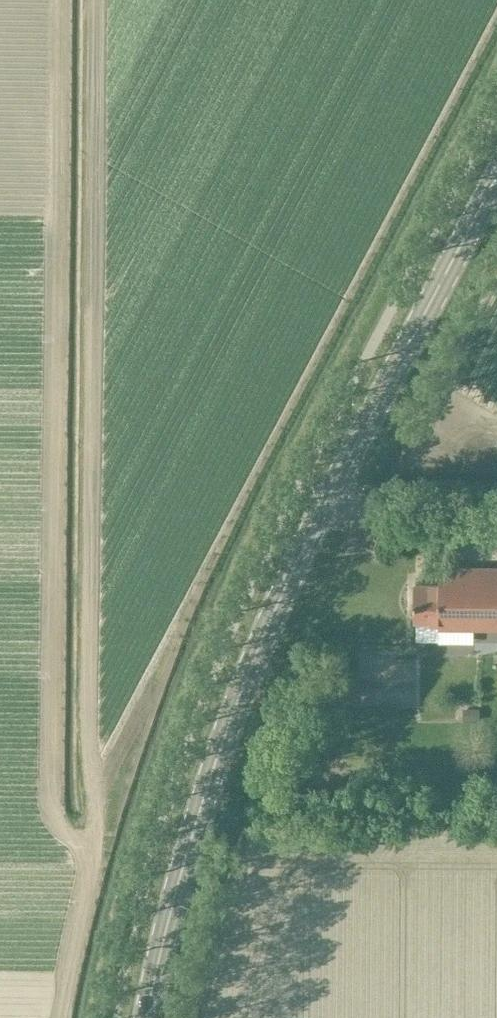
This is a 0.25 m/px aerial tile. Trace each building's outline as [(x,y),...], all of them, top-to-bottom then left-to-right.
[(439,567),(439,583),(415,582),(415,620),(439,621),(439,627),(496,627),(496,567),(439,567)]
